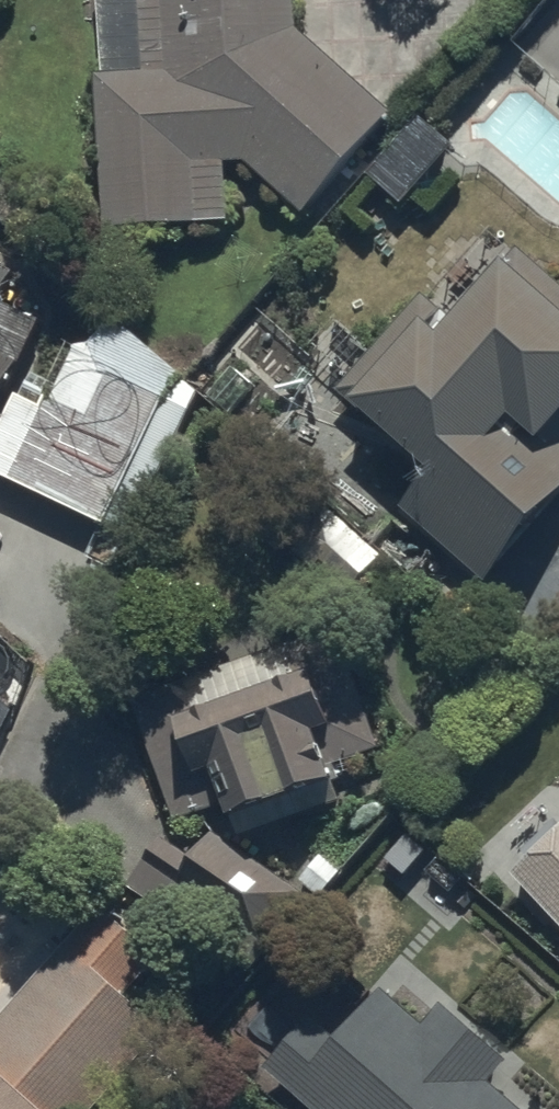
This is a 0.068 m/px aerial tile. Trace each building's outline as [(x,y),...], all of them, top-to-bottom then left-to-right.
[(299,0),(103,0),(109,75),(97,76),(110,234),(233,224),(228,162),(242,159),(302,212),(390,111),(302,33),(299,0)] [(405,206),(458,144),(422,113),(368,174),(405,206)] [(404,507),(486,583),(558,504),(558,434),(555,431),(558,427),(558,283),(521,248),(453,322),(425,295),(340,388),(434,474),(404,507)] [(42,319),(4,301),(16,275),(0,267),(0,409),(42,319)] [(116,316),(83,344),(72,345),(47,403),(13,390),(0,424),(0,475),(133,535),(196,388),(116,316)] [(290,532),(299,539),(355,589),(384,556),(319,499),(290,532)] [(230,811),(238,834),(339,799),(332,780),(338,778),(332,762),(381,745),(339,623),(125,696),(167,818),(221,800),(225,813),(230,811)] [(160,839),(125,889),(239,971),(295,892),(206,829),(186,857),(160,839)] [(512,873),(558,923),(558,830),(512,873)] [(152,1028),(113,995),(145,957),(85,906),(0,1005),(0,1108),(83,1108),(152,1028)] [(262,1077),(301,1108),(529,1108),(353,965),(262,1077)]
